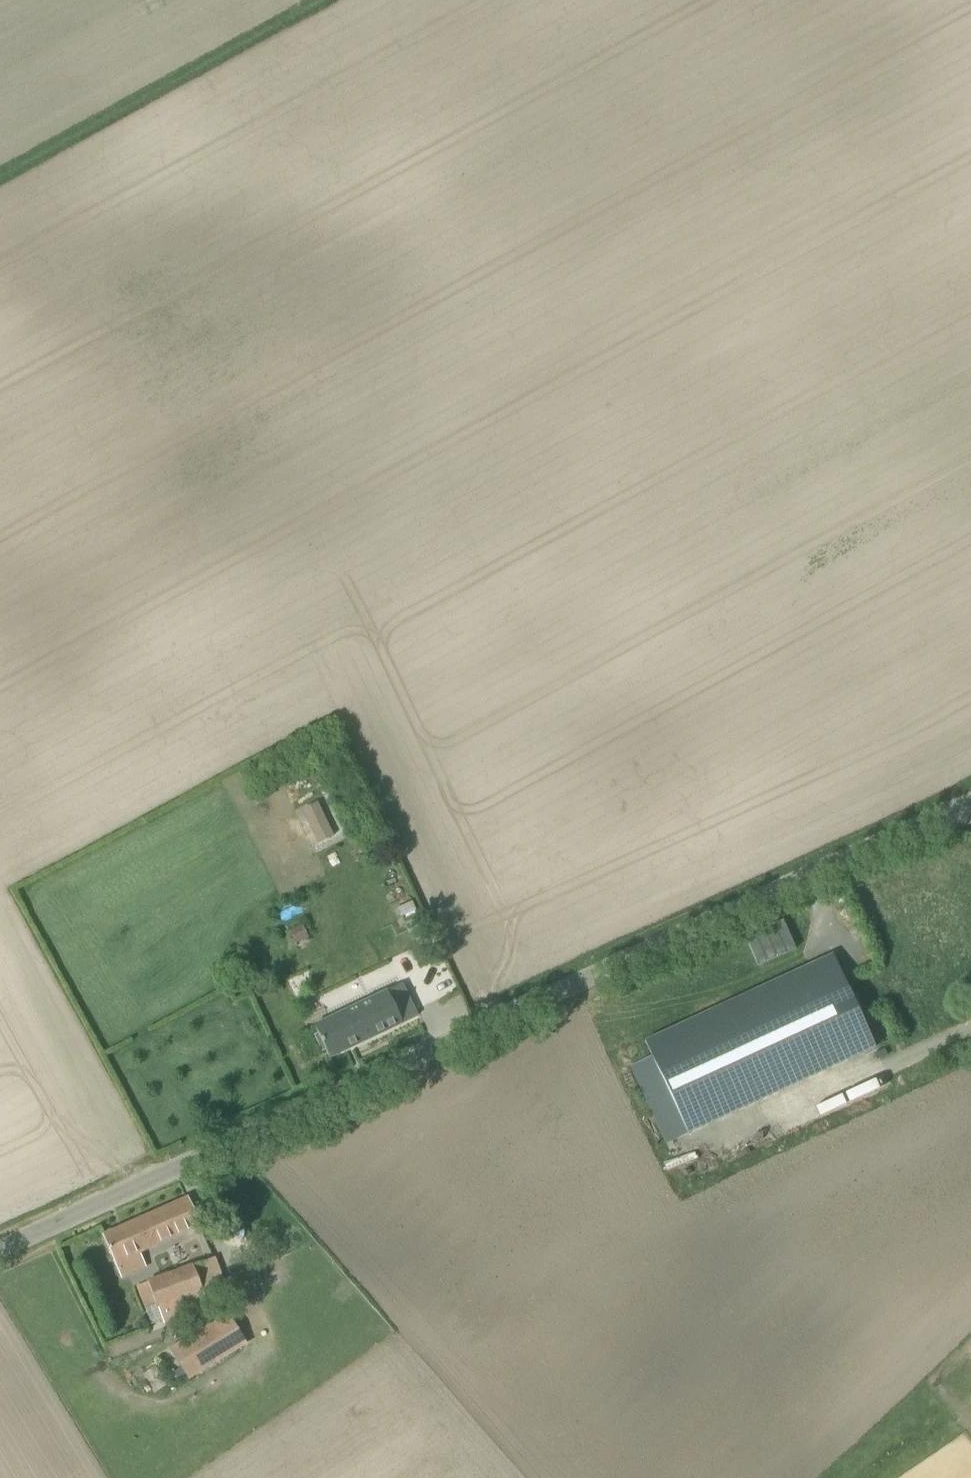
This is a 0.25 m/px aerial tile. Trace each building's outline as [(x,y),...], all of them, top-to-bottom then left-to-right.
[(302,809),(318,843),(334,835),(318,801),(302,809)] [(301,923),(288,929),(296,944),(309,937),(301,923)] [(832,954),(645,1040),(648,1048),(652,1055),(629,1065),(665,1143),(874,1047),(832,954)] [(329,1058),(402,1023),(416,1016),(401,984),(387,991),(314,1025),(318,1034),(315,1035),(322,1051),(325,1049),(329,1058)] [(139,1251),(199,1225),(188,1199),(104,1236),(115,1260),(117,1261),(123,1276),(145,1266),(139,1251)] [(203,1292),(207,1303),(230,1294),(216,1257),(137,1287),(146,1310),(157,1306),(158,1308),(203,1292)] [(245,1343),(228,1315),(172,1349),(189,1377),(245,1343)]
